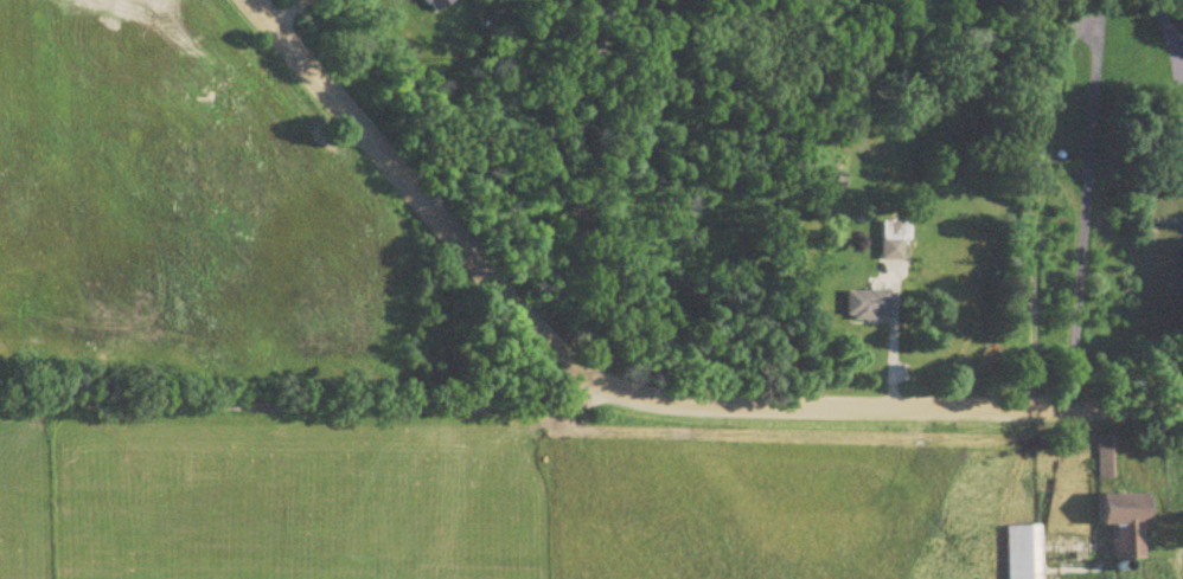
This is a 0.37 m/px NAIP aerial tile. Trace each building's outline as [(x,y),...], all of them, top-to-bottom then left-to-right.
[(882,261),(910,261),(910,224),(883,223),(882,261)] [(849,293),(849,321),(890,321),(890,293),(849,293)] [(1094,479),(1110,479),(1110,436),(1094,436),(1094,479)] [(1091,555),(1105,555),(1105,561),(1134,561),(1135,496),(1092,495),(1091,555)] [(1003,527),(1003,578),(1034,578),(1034,527),(1003,527)]
